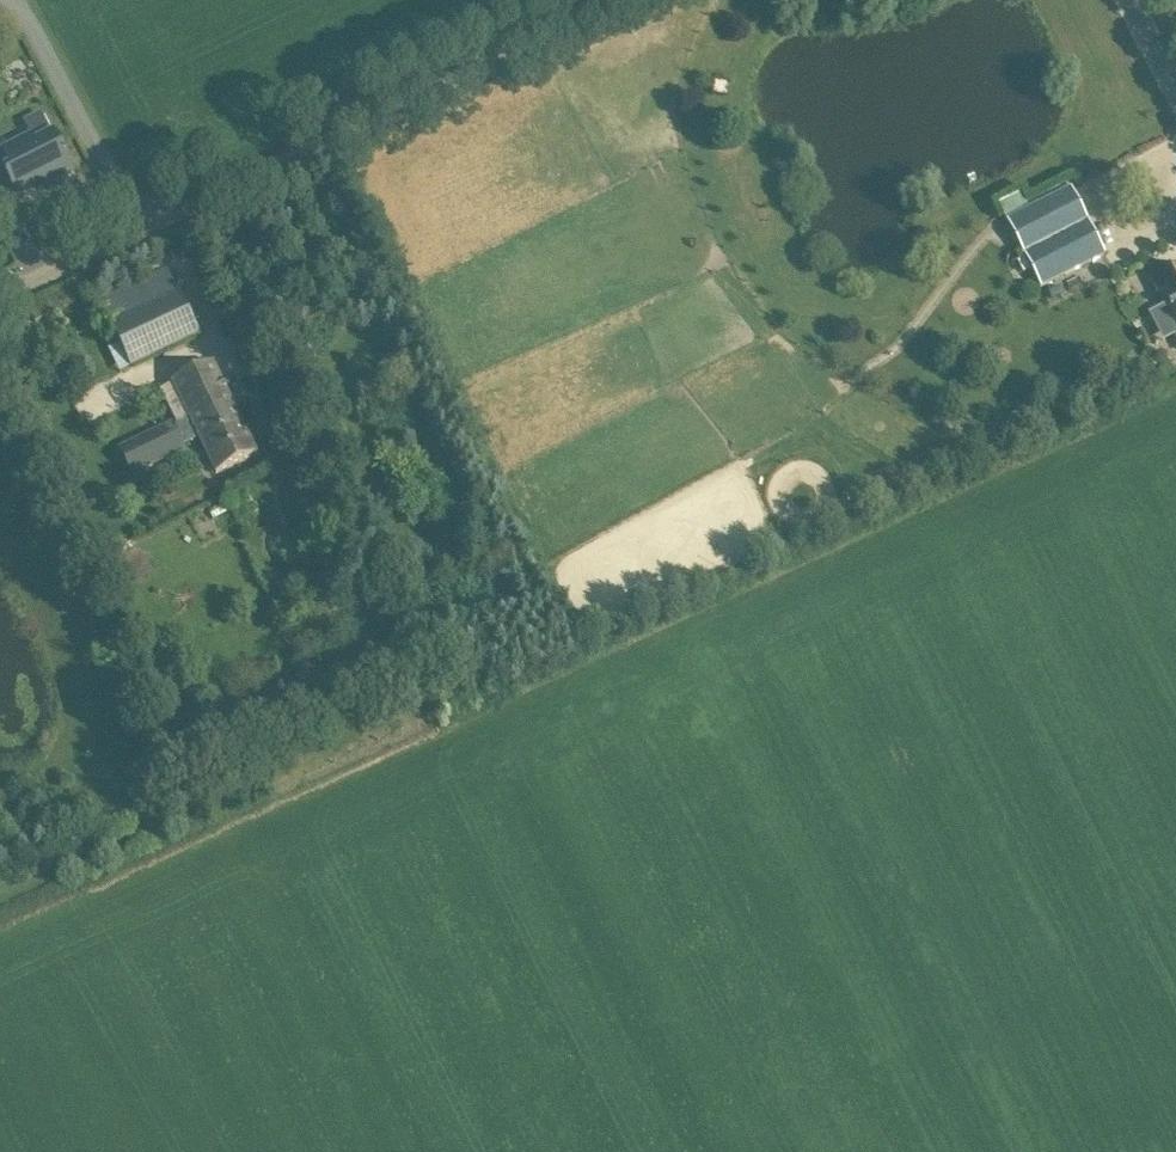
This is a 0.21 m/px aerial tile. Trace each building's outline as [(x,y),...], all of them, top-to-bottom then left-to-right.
[(12,166),(6,171),(17,193),(37,183),(40,188),(72,172),(53,135),(37,143),(31,135),(4,149),(12,166)] [(999,206),(1007,222),(1041,287),(1105,254),(1072,189),(1030,210),(1022,194),(999,206)] [(199,335),(168,270),(99,303),(130,367),(199,335)] [(1155,285),(1175,326),(1175,274),(1155,285)] [(199,439),(216,473),(256,454),(212,362),(172,382),(190,418),(174,426),(173,424),(126,447),(138,472),(185,448),(184,446),(199,439)]
